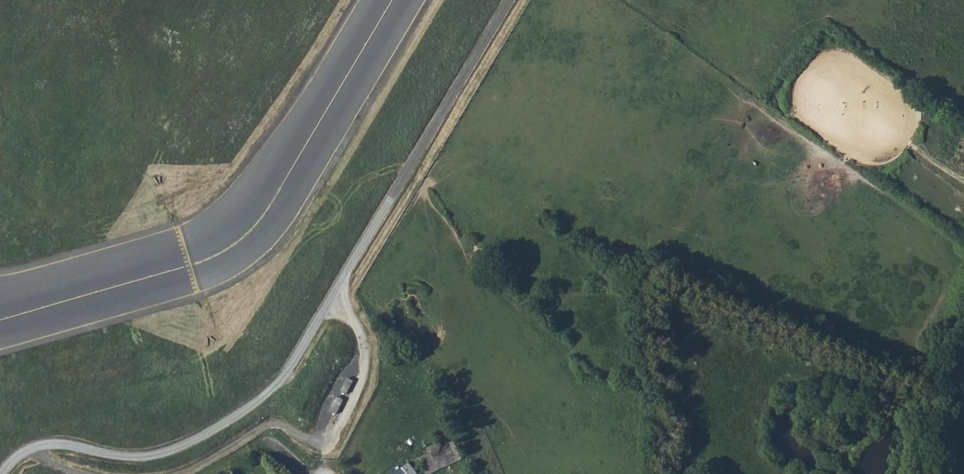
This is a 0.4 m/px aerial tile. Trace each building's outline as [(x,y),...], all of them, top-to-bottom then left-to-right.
[(447,444),(421,456),(430,473),(455,462),(447,444)]
